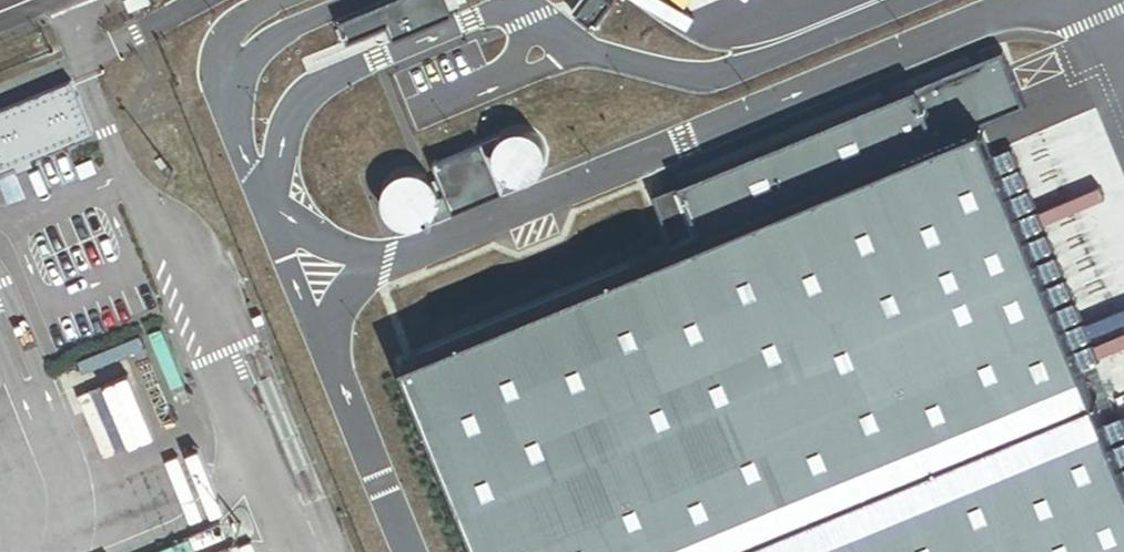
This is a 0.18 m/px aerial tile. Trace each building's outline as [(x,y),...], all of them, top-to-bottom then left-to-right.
[(450,0),(403,0),(345,23),(352,42),(391,27),(395,36),(455,13),(450,0)] [(572,12),(598,29),(617,0),(581,0),(572,12)] [(1030,108),(1007,55),(926,90),(949,143),(1030,108)] [(69,76),(0,103),(0,168),(91,132),(69,76)] [(926,90),(689,190),(713,245),(949,143),(926,90)] [(1004,139),(415,377),(486,551),(1123,551),(1123,438),(1004,139)] [(536,182),(542,178),(547,171),(548,163),(547,156),(544,149),(538,143),(531,140),(523,139),(516,141),(510,145),(505,151),(502,158),(502,165),(504,172),(508,178),(514,183),(521,185),(529,185),(536,182)] [(485,143),(442,160),(462,210),(505,192),(485,143)] [(427,227),(433,222),(438,215),(439,208),(438,200),(435,193),(429,188),(422,184),(414,184),(407,185),(401,189),(396,195),(393,202),(393,209),(395,217),(399,223),(405,227),(413,230),(420,229),(427,227)] [(689,190),(662,200),(688,257),(713,245),(689,190)]
